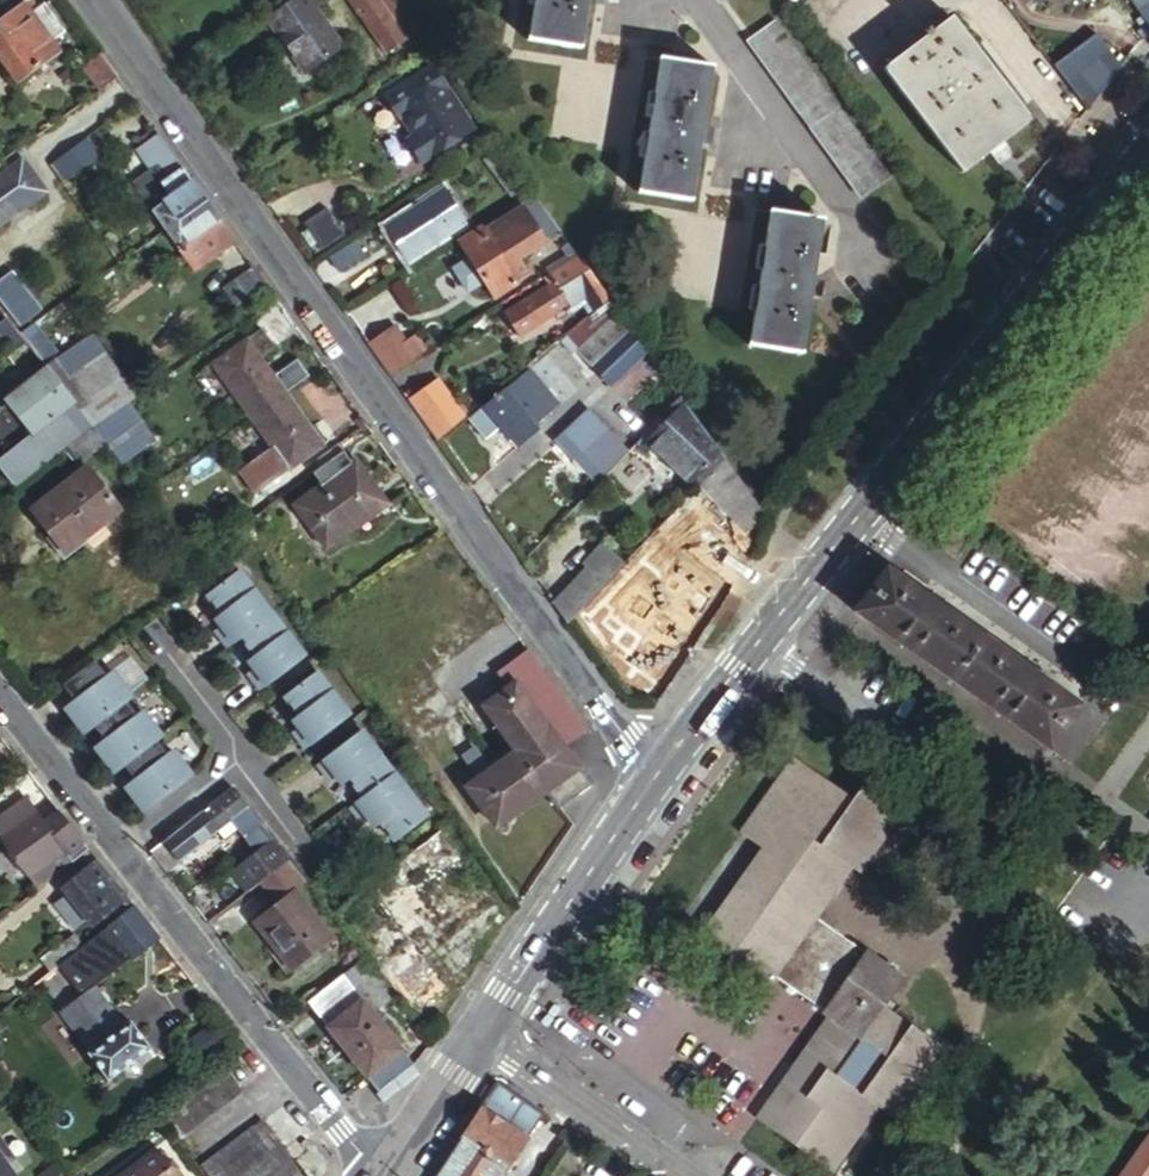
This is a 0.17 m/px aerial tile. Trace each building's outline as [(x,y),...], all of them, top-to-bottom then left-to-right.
[(328,0),(295,0),(270,18),(309,73),(347,45),(321,7),(329,0),(328,0)] [(391,50),(409,37),(384,0),(357,0),(391,50)] [(409,37),(419,30),(398,0),(384,0),(409,37)] [(587,50),(595,0),(542,0),(535,42),(587,50)] [(19,82),(60,53),(51,41),(64,32),(44,4),(32,12),(25,3),(0,20),(0,56),(19,82)] [(963,173),(1031,123),(954,19),(885,69),(963,173)] [(784,26),(755,46),(866,202),(894,182),(784,26)] [(82,66),(99,90),(119,76),(102,52),(82,66)] [(644,196),(696,203),(705,144),(708,129),(717,69),(665,63),(644,196)] [(484,129),(440,68),(415,86),(411,80),(389,95),(409,123),(412,121),(425,139),(418,144),(434,167),(484,129)] [(1095,108),(1112,86),(1100,77),(1083,98),(1095,108)] [(718,130),(708,129),(705,144),(716,146),(718,130)] [(153,211),(153,212),(167,231),(209,200),(162,136),(147,148),(160,165),(153,170),(141,179),(146,186),(138,191),(153,211)] [(48,172),(59,188),(94,162),(82,146),(48,172)] [(160,165),(147,148),(141,152),(153,170),(160,165)] [(0,176),(0,226),(46,192),(23,159),(0,176)] [(146,186),(141,179),(134,184),(138,191),(146,186)] [(452,189),(399,224),(420,253),(473,219),(452,189)] [(563,267),(583,255),(542,198),(524,210),(563,267)] [(209,200),(167,231),(197,273),(240,243),(209,200)] [(312,219),(330,243),(353,227),(336,202),(312,219)] [(503,294),(540,272),(506,214),(468,237),(503,294)] [(776,217),(755,354),(806,360),(815,301),(817,285),(826,224),(818,223),(818,216),(810,215),(809,222),(776,217)] [(413,258),(420,253),(399,224),(391,229),(413,258)] [(366,251),(356,235),(327,252),(338,270),(366,251)] [(614,299),(583,255),(563,267),(552,274),(558,284),(514,311),(528,333),(595,292),(606,306),(614,299)] [(257,267),(225,290),(239,310),(271,286),(257,267)] [(43,310),(16,271),(0,283),(0,300),(20,327),(43,310)] [(827,286),(817,285),(815,301),(825,303),(827,286)] [(650,425),(682,395),(636,330),(617,302),(572,338),(584,351),(579,357),(591,370),(632,333),(652,354),(616,387),(650,425)] [(21,338),(7,320),(0,325),(0,338),(13,355),(26,344),(21,338)] [(392,325),(366,341),(389,372),(412,358),(392,325)] [(632,333),(591,370),(588,374),(594,381),(602,373),(616,387),(652,354),(632,333)] [(214,367),(229,387),(251,419),(286,394),(246,338),(211,363),(214,367)] [(44,367),(26,344),(13,355),(8,359),(29,386),(31,388),(49,374),(44,367)] [(44,367),(49,374),(62,389),(93,430),(130,405),(137,400),(123,381),(94,400),(58,356),(44,367)] [(229,387),(214,367),(201,378),(215,397),(229,387)] [(528,372),(474,418),(492,436),(505,425),(524,445),(542,429),(537,423),(557,404),(528,372)] [(31,388),(29,386),(1,407),(32,445),(58,424),(63,429),(58,434),(70,448),(75,444),(93,430),(62,389),(49,374),(31,388)] [(439,379),(408,401),(424,423),(455,402),(439,379)] [(286,394),(251,419),(276,453),(244,476),(259,497),(326,450),(311,428),(286,394)] [(712,480),(730,462),(684,398),(636,445),(644,453),(651,446),(690,487),(705,473),(712,480)] [(466,417),(455,402),(424,423),(436,440),(466,417)] [(130,405),(93,430),(108,448),(144,424),(130,405)] [(597,473),(624,447),(590,413),(571,429),(568,426),(558,434),(561,437),(597,473)] [(311,428),(326,450),(331,447),(333,437),(322,421),(311,428)] [(93,430),(75,444),(89,461),(108,448),(93,430)] [(523,546),(597,473),(561,437),(552,446),(566,461),(545,483),(551,489),(530,511),(525,506),(504,526),(523,546)] [(773,523),(730,462),(712,480),(668,523),(689,543),(718,514),(733,509),(754,537),(773,523)] [(355,465),(295,511),(328,555),(361,529),(365,534),(392,513),(355,465)] [(86,473),(31,517),(64,558),(84,543),(102,529),(119,515),(86,473)] [(649,583),(689,543),(668,523),(654,537),(628,564),(649,583)] [(102,529),(84,543),(93,555),(111,541),(102,529)] [(604,545),(584,566),(588,570),(605,586),(612,579),(625,566),(604,545)] [(243,566),(218,584),(233,603),(230,605),(236,612),(230,617),(242,634),(276,609),(243,566)] [(588,570),(553,606),(567,625),(579,613),(605,586),(588,570)] [(1050,749),(1081,705),(887,571),(858,615),(1050,749)] [(621,592),(612,579),(605,586),(579,613),(634,683),(673,654),(626,589),(621,592)] [(276,609),(251,627),(266,646),(263,648),(269,656),(262,660),(275,677),(309,652),(276,609)] [(263,648),(261,650),(266,658),(269,656),(263,648)] [(90,664),(59,687),(70,702),(76,710),(66,717),(79,734),(89,727),(120,704),(126,699),(114,683),(108,687),(90,664)] [(321,668),(297,687),(311,706),(309,708),(314,715),(311,717),(308,720),(321,737),(354,711),(321,668)] [(519,691),(489,713),(522,758),(471,794),(499,831),(544,800),(555,814),(590,788),(554,735),(552,736),(519,691)] [(76,710),(70,702),(60,709),(66,717),(76,710)] [(120,704),(89,727),(100,742),(106,750),(97,758),(110,775),(119,767),(150,744),(156,739),(146,726),(140,730),(120,704)] [(400,772),(367,729),(334,754),(347,771),(350,769),(353,767),(358,774),(361,772),(376,791),(400,772)] [(106,750),(100,742),(91,750),(97,758),(106,750)] [(150,744),(119,767),(131,782),(137,790),(127,798),(140,814),(186,779),(176,766),(171,770),(150,744)] [(865,791),(806,750),(753,827),(774,841),(711,930),(778,976),(783,969),(828,1000),(826,1004),(833,1008),(760,1111),(837,1166),(883,1100),(905,1115),(954,1046),(887,999),(907,972),(868,944),(867,946),(824,916),(864,859),(872,866),(915,804),(876,776),(865,791)] [(433,815),(400,772),(367,798),(380,814),(383,812),(386,810),(391,817),(394,815),(408,834),(433,815)] [(131,782),(121,790),(127,798),(137,790),(131,782)] [(240,815),(243,811),(226,791),(218,797),(146,852),(170,883),(176,879),(169,870),(210,838),(219,849),(231,840),(236,847),(254,832),(240,815)] [(35,890),(90,850),(81,838),(64,851),(25,799),(0,817),(0,840),(35,890)] [(386,810),(383,812),(389,819),(391,817),(386,810)] [(442,833),(369,890),(411,944),(484,887),(442,833)] [(241,868),(255,886),(257,885),(282,866),(260,837),(250,844),(257,853),(239,866),(241,868)] [(257,853),(250,844),(233,858),(239,866),(257,853)] [(129,899),(96,858),(90,862),(123,904),(129,899)] [(123,904),(90,862),(58,886),(91,929),(123,904)] [(282,866),(257,885),(273,905),(250,923),(289,973),(327,943),(289,893),(301,883),(285,863),(282,866)] [(231,875),(245,894),(255,886),(241,868),(231,875)] [(369,890),(330,919),(363,958),(375,973),(411,944),(369,890)] [(134,906),(59,963),(72,979),(100,958),(110,971),(127,958),(132,963),(161,940),(134,906)] [(415,1014),(445,989),(411,947),(380,973),(415,1014)] [(375,973),(363,958),(307,1002),(377,1091),(414,1060),(375,1010),(393,995),(375,973)] [(151,1049),(148,1045),(128,1019),(119,1025),(89,987),(62,1008),(92,1046),(82,1054),(91,1066),(81,1074),(96,1092),(151,1049)] [(53,1016),(82,1054),(92,1046),(62,1008),(53,1016)] [(219,1067),(160,1113),(181,1137),(239,1090),(219,1067)] [(522,1141),(539,1115),(499,1087),(481,1113),(522,1141)] [(438,1175),(501,1175),(524,1142),(522,1141),(481,1113),(438,1175)] [(202,1165),(211,1175),(282,1175),(297,1164),(261,1119),(202,1165)] [(1118,1175),(1148,1175),(1148,1132),(1118,1175)] [(1,1164),(10,1158),(0,1144),(0,1175),(9,1175),(1,1164)] [(155,1157),(130,1175),(170,1175),(155,1157)]
